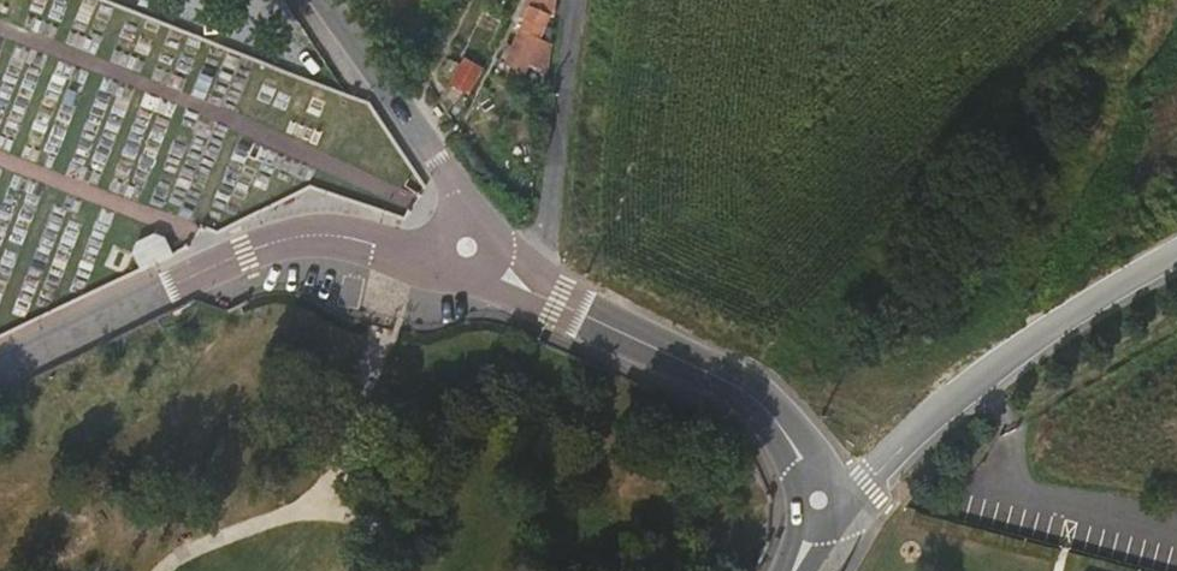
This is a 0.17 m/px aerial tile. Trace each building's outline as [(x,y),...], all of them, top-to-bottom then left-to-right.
[(557,0),(530,0),(528,4),(533,6),(508,61),(524,70),(528,62),(549,72),(554,26),(546,21),(551,9),(556,12),(557,0)] [(157,258),(161,265),(175,259),(169,242),(156,239),(139,247),(133,258),(142,274),(145,272),(140,260),(151,255),(157,258)] [(140,260),(145,272),(161,265),(157,258),(151,255),(140,260)]
